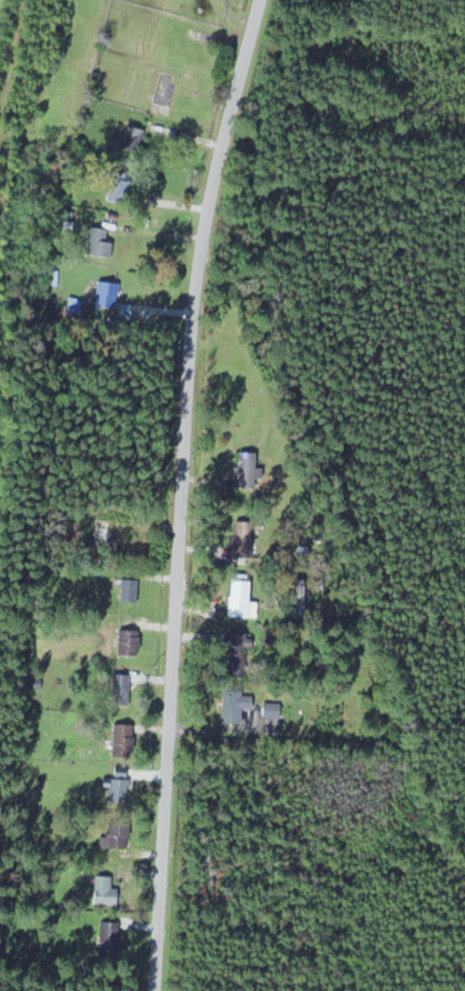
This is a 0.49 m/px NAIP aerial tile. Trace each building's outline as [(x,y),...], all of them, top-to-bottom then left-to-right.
[(138,126),(119,128),(123,155),(141,153),(138,126)] [(124,185),(113,187),(114,199),(125,198),(124,185)] [(112,238),(105,236),(106,229),(89,226),(84,253),(108,258),(112,238)] [(113,308),(114,282),(93,280),(92,306),(113,308)] [(253,467),(253,451),(234,451),(234,487),(252,487),(252,478),(259,478),(259,467),(253,467)] [(117,519),(93,519),(93,555),(117,555),(117,519)] [(248,519),(229,519),(229,562),(248,562),(248,519)] [(119,579),(118,602),(135,602),(136,579),(119,579)] [(253,616),(253,602),(245,602),(245,581),(225,581),(225,616),(253,616)] [(116,655),(137,655),(137,629),(116,629),(116,655)] [(222,664),(244,664),(244,632),(222,632),(222,664)] [(108,674),(107,705),(127,705),(127,674),(108,674)] [(239,708),(250,708),(250,695),(240,695),(240,685),(218,685),(218,723),(239,723),(239,708)] [(278,716),(278,703),(261,703),(261,716),(278,716)] [(132,724),(110,724),(110,757),(132,757),(132,724)] [(107,802),(127,802),(127,778),(107,778),(107,802)] [(100,849),(127,849),(127,822),(100,822),(100,849)] [(109,876),(91,876),(91,905),(116,905),(116,887),(109,887),(109,876)] [(116,921),(97,921),(97,958),(116,958),(116,921)]
